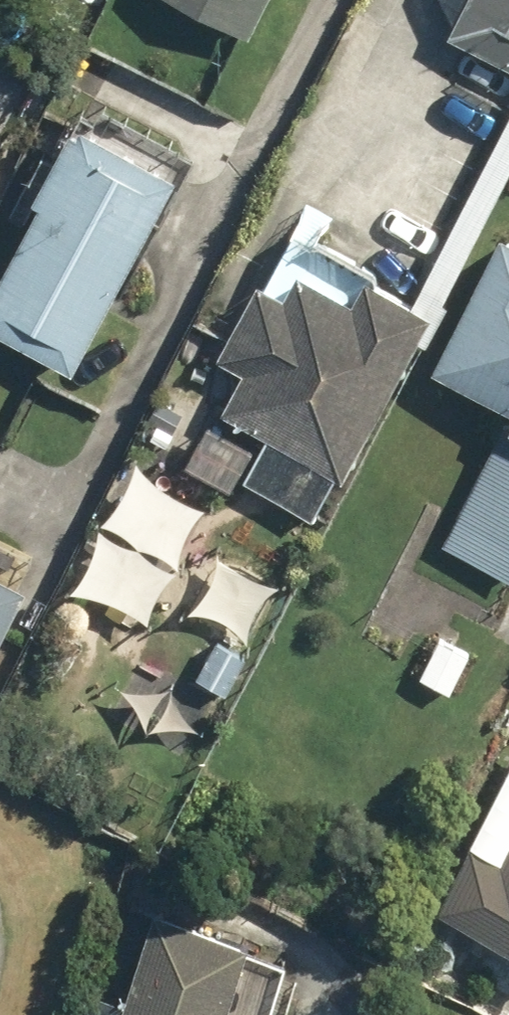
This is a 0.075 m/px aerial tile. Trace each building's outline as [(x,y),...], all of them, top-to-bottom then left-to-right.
[(259,11),(264,0),(235,0),(259,11)] [(456,23),(508,51),(508,0),(468,0),(456,23)] [(83,354),(185,156),(87,106),(0,279),(0,310),(83,354)] [(443,349),(508,383),(508,221),(443,349)] [(230,397),(348,463),(442,294),(379,260),(363,288),(307,258),(292,284),(266,269),(225,344),(252,359),(230,397)] [(508,568),(508,425),(451,538),(508,568)] [(32,581),(0,565),(0,643),(32,581)] [(427,671),(461,686),(478,648),(444,631),(427,671)] [(231,685),(249,649),(221,635),(202,672),(231,685)] [(508,922),(508,847),(479,833),(450,895),(508,922)] [(256,926),(159,899),(128,1014),(233,1014),(256,926)]
